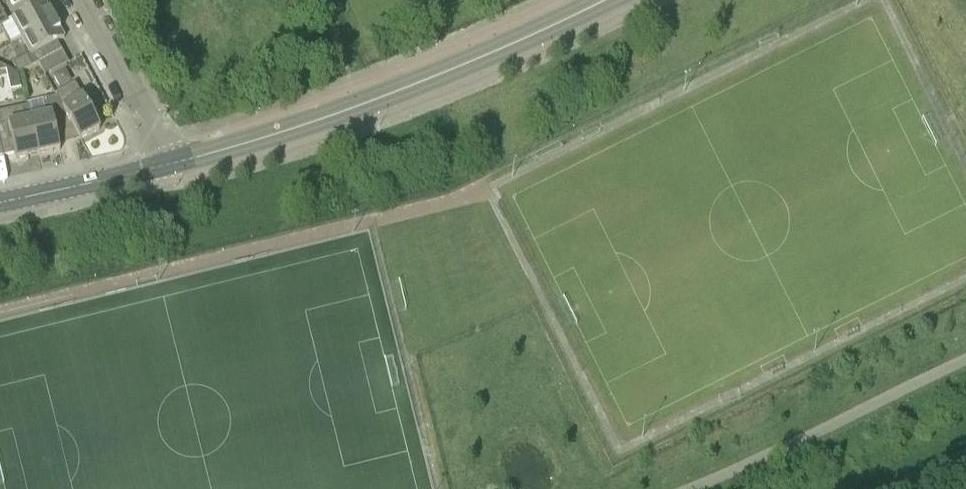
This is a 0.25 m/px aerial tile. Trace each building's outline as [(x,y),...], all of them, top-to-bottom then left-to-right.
[(21,37),(55,19),(50,9),(49,10),(45,1),(12,19),(21,37)] [(9,22),(4,12),(0,14),(0,26),(9,22)] [(39,62),(62,50),(58,42),(65,38),(60,30),(61,29),(55,19),(21,37),(31,55),(14,63),(19,73),(39,62)] [(39,62),(46,76),(69,63),(62,50),(39,62)] [(11,91),(22,89),(19,74),(7,68),(0,65),(0,71),(7,70),(11,91)] [(55,98),(74,131),(75,130),(80,140),(100,129),(76,83),(56,94),(58,97),(55,98)] [(47,114),(31,118),(29,118),(37,155),(60,150),(57,136),(69,134),(74,131),(55,98),(44,100),(47,114)] [(17,160),(37,155),(29,118),(31,118),(29,107),(0,113),(0,144),(3,157),(15,154),(17,160)]
